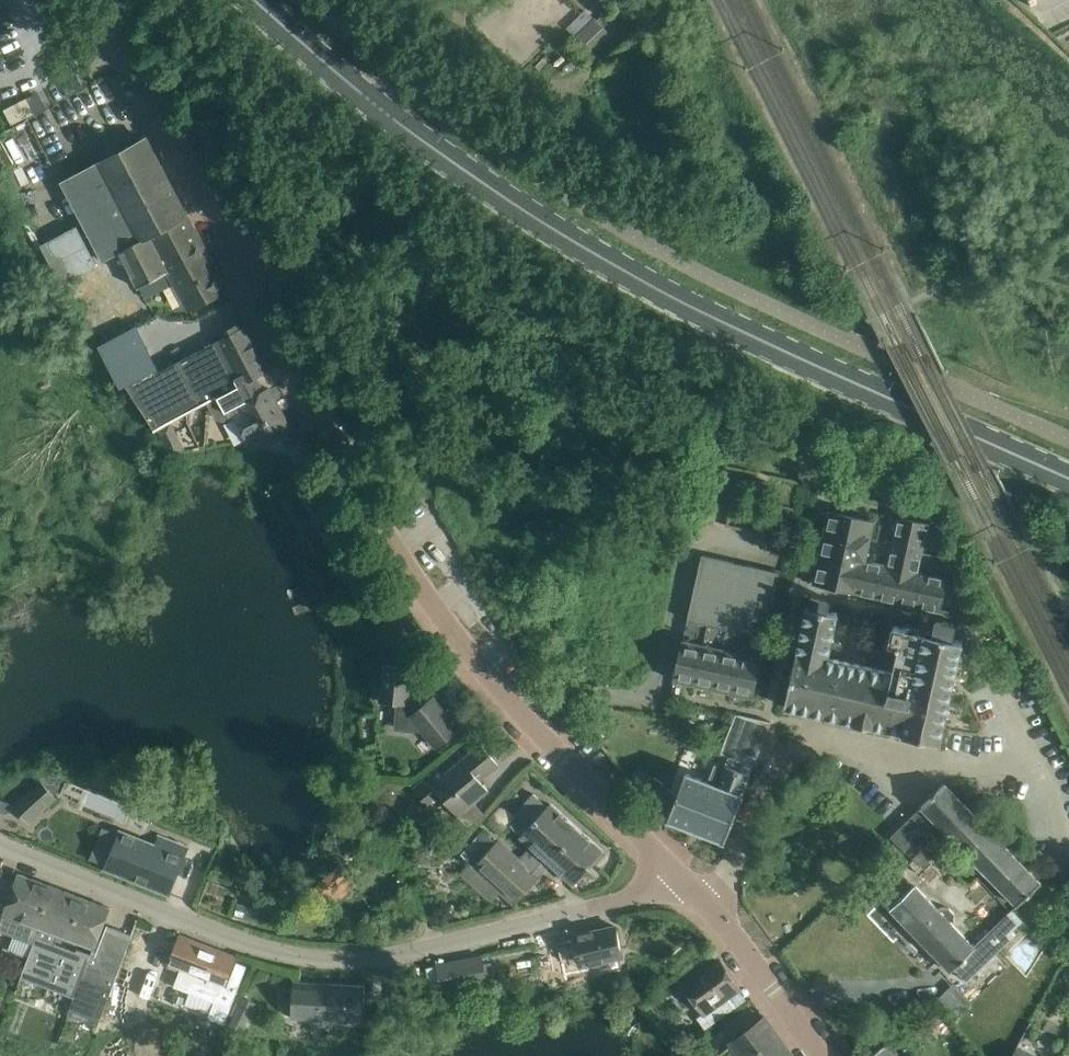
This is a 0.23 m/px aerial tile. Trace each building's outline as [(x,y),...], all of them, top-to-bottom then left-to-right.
[(596,19),(576,37),(592,54),(612,36),(604,27),(597,20),(596,19)] [(189,220),(146,138),(62,182),(105,264),(122,255),(189,220)] [(189,220),(122,255),(141,291),(171,275),(190,309),(226,290),(189,220)] [(41,248),(62,286),(98,267),(78,228),(41,248)] [(109,340),(100,344),(128,388),(133,386),(160,371),(137,325),(109,340)] [(244,326),(196,352),(217,396),(218,398),(245,383),(268,371),(270,370),(246,325),(244,326)] [(133,386),(128,388),(155,429),(206,402),(215,419),(224,421),(229,418),(218,398),(217,396),(196,352),(160,371),(133,386)] [(245,383),(218,398),(229,418),(230,420),(235,417),(248,441),(256,437),(261,447),(292,431),(269,388),(253,397),(245,383)] [(720,482),(718,491),(729,493),(731,484),(720,482)] [(831,509),(826,533),(871,544),(876,520),(831,509)] [(925,547),(930,523),(902,516),(896,540),(925,547)] [(856,556),(867,559),(871,544),(826,533),(820,557),(854,565),(856,556)] [(891,564),(907,568),(919,571),(925,547),(896,540),(891,564)] [(762,652),(782,570),(704,551),(684,633),(704,638),(723,643),(743,647),(762,652)] [(867,559),(856,556),(854,565),(820,557),(814,581),(859,591),(867,559)] [(887,564),(867,559),(859,591),(880,596),(887,564)] [(880,596),(900,601),(907,568),(891,564),(887,564),(880,596)] [(900,601),(920,606),(928,573),(919,571),(907,568),(900,601)] [(920,606),(941,611),(949,578),(928,573),(920,606)] [(832,597),(812,592),(785,704),(940,741),(963,641),(954,639),(957,622),(937,618),(933,634),(894,624),(890,642),(898,644),(897,646),(899,647),(894,671),(828,655),(839,611),(829,609),(832,597)] [(704,638),(684,633),(674,676),(694,681),(704,638)] [(704,638),(694,681),(713,685),(723,643),(704,638)] [(743,647),(723,643),(713,685),(733,690),(743,647)] [(743,647),(733,690),(752,694),(762,652),(743,647)] [(386,666),(382,697),(382,702),(399,704),(396,728),(422,730),(436,747),(461,726),(449,712),(446,714),(433,697),(425,704),(406,701),(411,667),(386,666)] [(654,777),(641,794),(649,801),(650,802),(654,805),(657,808),(669,818),(668,819),(724,841),(742,794),(753,765),(753,764),(751,763),(753,760),(755,760),(771,719),(736,711),(719,752),(728,756),(724,767),(715,764),(708,781),(686,772),(677,795),(654,777)] [(498,765),(481,744),(455,765),(457,768),(447,776),(440,767),(414,788),(426,803),(439,793),(458,815),(488,790),(480,780),(498,765)] [(15,805),(14,806),(29,822),(55,798),(41,782),(15,805)] [(911,817),(890,837),(905,851),(935,821),(1017,905),(1040,882),(944,784),(937,791),(929,799),(921,807),(911,817)] [(502,803),(487,821),(502,834),(511,825),(521,835),(532,846),(550,863),(574,884),(603,852),(550,803),(548,806),(534,793),(515,814),(502,803)] [(6,814),(14,806),(15,805),(0,799),(0,812),(6,814)] [(104,827),(91,859),(107,866),(106,868),(169,893),(187,848),(159,836),(156,845),(120,831),(120,833),(104,827)] [(484,829),(461,854),(514,902),(550,863),(532,846),(520,859),(498,840),(497,841),(484,829)] [(425,840),(422,852),(432,854),(435,843),(425,840)] [(344,870),(322,890),(334,904),(357,884),(345,871),(344,870)] [(33,945),(35,939),(39,927),(55,887),(19,874),(17,880),(0,873),(0,932),(33,945)] [(915,885),(890,909),(950,971),(953,967),(967,981),(1015,935),(1011,931),(1022,921),(1011,910),(1000,920),(974,946),(953,925),(955,922),(955,914),(948,907),(939,907),(938,909),(915,885)] [(28,958),(21,976),(47,986),(47,987),(49,987),(49,986),(75,996),(91,953),(77,948),(76,950),(54,942),(57,932),(94,946),(96,939),(108,907),(55,887),(39,927),(35,939),(33,945),(28,958)] [(314,898),(293,900),(294,911),(315,909),(314,898)] [(75,996),(69,1012),(99,1024),(115,982),(132,935),(107,925),(101,941),(96,939),(94,946),(91,953),(75,996)] [(574,940),(558,943),(559,944),(562,961),(578,958),(580,965),(622,956),(615,926),(573,935),(574,940)] [(179,935),(168,965),(179,969),(173,986),(189,992),(184,1005),(209,1015),(208,1017),(224,1023),(237,990),(247,964),(236,960),(237,957),(179,935)] [(481,956),(459,960),(464,986),(486,982),(484,973),(482,963),(481,956)] [(718,960),(684,984),(702,1010),(704,1012),(713,1025),(736,1007),(727,995),(738,988),(718,960)] [(362,1021),(364,986),(293,982),(291,1017),(362,1021)] [(233,1016),(227,1029),(241,1036),(257,1003),(242,996),(239,1003),(233,1016)] [(765,1017),(730,1042),(740,1055),(793,1055),(765,1017)] [(1022,1042),(1014,1055),(1048,1055),(1022,1042)] [(886,1043),(867,1055),(895,1055),(886,1043)]
